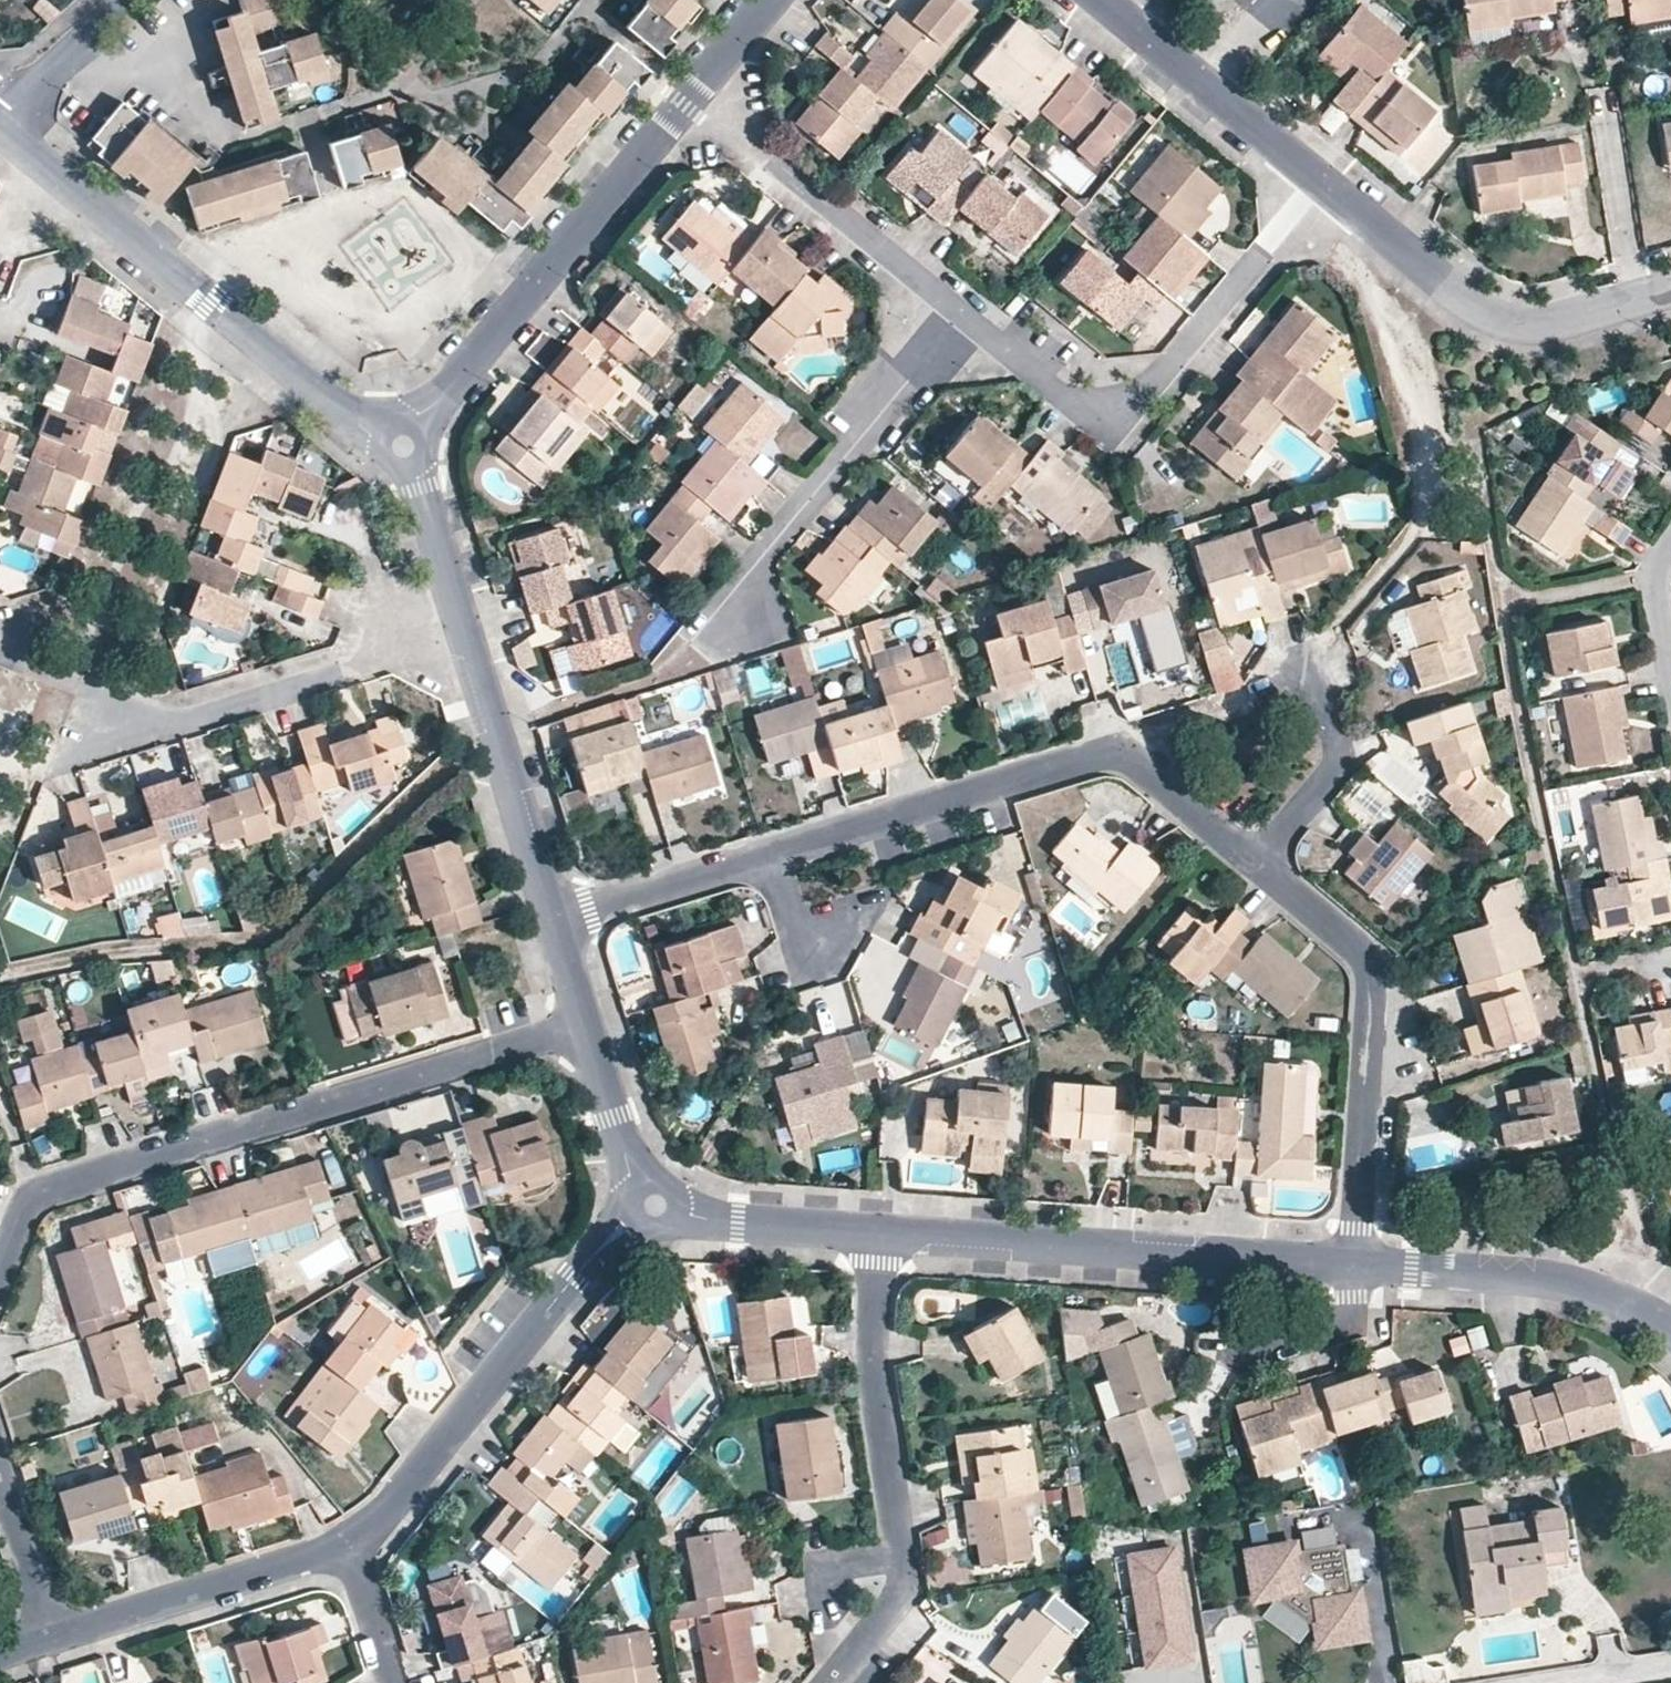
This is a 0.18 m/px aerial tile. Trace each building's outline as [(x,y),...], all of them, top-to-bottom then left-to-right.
[(45,0),(42,0),(35,10),(49,23),(60,13),(45,0)] [(293,23),(285,0),(245,0),(241,1),(244,12),(216,21),(249,128),(278,119),(272,100),(292,94),(289,86),(309,80),(313,89),(332,82),(318,35),(258,53),(252,36),(293,23)] [(548,14),(560,0),(530,0),(548,14)] [(625,28),(661,58),(675,41),(668,36),(681,18),(690,24),(702,9),(692,0),(648,0),(625,28)] [(927,71),(976,12),(962,0),(921,0),(917,5),(926,13),(913,29),(903,21),(899,18),(884,35),(891,41),(927,71)] [(1321,43),(1351,5),(1344,0),(1313,37),(1321,43)] [(1516,22),(1553,16),(1552,3),(1572,1),(1572,0),(1465,0),(1468,33),(1510,28),(1508,22),(1508,16),(1515,15),(1516,22)] [(1608,14),(1629,12),(1631,23),(1670,18),(1670,0),(1606,0),(1608,14)] [(1355,2),(1351,5),(1321,43),(1318,45),(1334,58),(1339,52),(1359,70),(1348,83),(1334,101),(1347,112),(1384,68),(1405,43),(1355,2)] [(917,5),(903,21),(913,29),(926,13),(917,5)] [(1036,113),(1076,63),(1061,50),(1053,60),(1027,38),(1035,29),(1016,14),(965,77),(984,92),(991,83),(1015,103),(1008,112),(1025,126),(1036,113)] [(1061,50),(1035,29),(1027,38),(1053,60),(1061,50)] [(865,59),(871,64),(891,41),(884,35),(865,59)] [(817,51),(842,72),(843,72),(847,67),(853,60),(827,39),(817,51)] [(496,184),(440,136),(409,173),(425,186),(430,180),(447,195),(442,200),(458,214),(466,204),(502,233),(511,222),(520,230),(543,201),(537,196),(551,178),(558,183),(573,166),(566,161),(578,146),(572,142),(585,125),(592,130),(604,116),(610,120),(624,104),(618,99),(631,82),(637,87),(650,71),(614,41),(576,88),(569,82),(529,131),(535,137),(496,184)] [(855,83),(877,101),(892,113),(927,71),(891,41),(871,64),(860,77),(855,83)] [(1311,54),(1348,83),(1359,70),(1339,52),(1334,58),(1318,45),(1311,54)] [(1091,75),(1076,63),(1036,113),(1073,144),(1067,150),(1087,165),(1122,121),(1132,110),(1118,98),(1110,99),(1087,80),(1091,75)] [(860,77),(847,67),(843,72),(855,83),(860,77)] [(1384,68),(1347,112),(1365,128),(1375,117),(1406,144),(1435,110),(1384,68)] [(843,72),(842,72),(818,100),(826,107),(802,135),(836,163),(850,147),(843,141),(877,101),(855,83),(843,72)] [(984,92),(1008,112),(1015,103),(991,83),(984,92)] [(794,128),(802,135),(826,107),(818,100),(794,128)] [(99,154),(126,177),(132,170),(153,186),(147,194),(161,206),(198,160),(125,102),(94,138),(104,146),(99,154)] [(1398,155),(1406,144),(1375,117),(1365,128),(1398,155)] [(1662,121),(1667,161),(1670,161),(1670,119),(1662,121)] [(391,125),(331,143),(344,189),(364,183),(361,174),(382,169),(385,177),(406,170),(391,125)] [(1006,155),(1012,131),(990,125),(984,150),(1006,155)] [(942,228),(957,210),(975,189),(960,177),(977,155),(943,127),(921,154),(913,147),(884,182),(906,199),(915,188),(935,204),(926,215),(942,228)] [(1158,213),(1187,236),(1199,222),(1192,218),(1204,204),(1221,183),(1170,141),(1129,190),(1158,213)] [(1517,209),(1516,203),(1514,196),(1523,194),(1523,201),(1564,195),(1562,184),(1581,181),(1574,143),(1506,155),(1507,161),(1467,168),(1471,195),(1471,196),(1475,217),(1517,209)] [(306,150),(189,187),(202,232),(221,227),(219,219),(239,213),(241,221),(280,209),(277,201),(298,195),(300,203),(320,196),(306,150)] [(126,177),(147,194),(153,186),(132,170),(126,177)] [(975,189),(957,210),(990,237),(997,229),(1008,238),(1024,251),(1052,217),(1025,194),(1019,201),(987,174),(975,189)] [(1516,203),(1523,201),(1523,194),(1514,196),(1516,203)] [(1210,208),(1204,204),(1192,218),(1199,222),(1210,208)] [(731,269),(754,241),(740,229),(733,237),(712,220),(692,205),(664,240),(719,284),(731,269)] [(719,211),(712,220),(733,237),(740,229),(719,211)] [(1158,213),(1122,255),(1139,269),(1168,292),(1197,256),(1203,249),(1187,236),(1158,213)] [(776,306),(799,278),(806,270),(797,262),(774,244),(779,238),(782,236),(767,225),(754,241),(731,269),(776,306)] [(1002,247),(1008,238),(997,229),(990,237),(1002,247)] [(802,256),(779,238),(774,244),(797,262),(802,256)] [(1118,260),(1122,255),(1108,244),(1104,248),(1118,260)] [(1168,292),(1139,269),(1128,281),(1086,248),(1064,275),(1122,322),(1144,296),(1156,306),(1168,292)] [(1204,261),(1197,256),(1168,292),(1174,297),(1204,261)] [(733,275),(721,286),(737,302),(748,291),(733,275)] [(777,362),(792,345),(797,337),(821,336),(838,336),(836,318),(849,316),(847,301),(839,295),(828,310),(817,301),(823,293),(816,287),(813,290),(799,278),(776,306),(749,340),(777,362)] [(70,298),(97,308),(104,290),(77,279),(70,298)] [(821,280),(816,287),(823,293),(817,301),(828,310),(839,295),(821,280)] [(602,315),(607,319),(629,293),(623,288),(602,315)] [(594,335),(606,345),(623,359),(628,364),(641,347),(662,319),(629,293),(607,319),(594,335)] [(111,371),(115,373),(140,382),(155,343),(127,332),(129,327),(95,314),(97,308),(70,298),(56,337),(83,349),(84,346),(116,358),(111,371)] [(1243,378),(1282,410),(1310,432),(1332,407),(1294,374),(1331,329),(1298,300),(1237,374),(1243,378)] [(674,329),(662,319),(641,347),(652,355),(674,329)] [(552,373),(587,402),(607,377),(592,364),(606,345),(594,335),(583,326),(567,343),(574,348),(552,373)] [(1339,334),(1331,329),(1294,374),(1332,407),(1338,400),(1307,373),(1339,334)] [(822,351),(821,336),(797,337),(792,345),(802,353),(822,351)] [(546,368),(548,369),(552,373),(574,348),(567,343),(546,368)] [(607,377),(623,359),(606,345),(592,364),(607,377)] [(56,410),(121,434),(129,411),(104,400),(115,373),(111,371),(68,355),(58,383),(55,382),(45,406),(56,410)] [(594,408),(587,402),(552,373),(548,369),(523,399),(533,408),(510,433),(495,451),(529,480),(576,428),(594,408)] [(702,424),(709,430),(748,463),(770,436),(762,429),(779,408),(742,377),(702,424)] [(1282,410),(1243,378),(1219,409),(1227,415),(1200,449),(1237,479),(1265,445),(1259,439),(1282,410)] [(700,382),(680,407),(692,416),(712,391),(700,382)] [(1644,417),(1630,409),(1620,425),(1650,443),(1659,430),(1670,437),(1670,397),(1670,399),(1661,394),(1644,417)] [(500,425),(510,433),(533,408),(523,399),(500,425)] [(788,414),(779,408),(762,429),(770,436),(788,414)] [(1191,442),(1200,449),(1227,415),(1219,409),(1191,442)] [(101,487),(121,434),(56,410),(49,429),(63,434),(60,443),(72,448),(63,472),(80,479),(101,487)] [(988,484),(1001,495),(1010,483),(1033,456),(1015,441),(1009,447),(975,419),(968,413),(935,452),(975,486),(981,478),(988,484)] [(1015,441),(979,413),(975,419),(1009,447),(1015,441)] [(1612,458),(1621,444),(1575,413),(1565,427),(1573,432),(1545,474),(1548,476),(1583,500),(1584,500),(1595,483),(1614,496),(1631,471),(1612,458)] [(15,454),(22,435),(0,426),(0,448),(15,454)] [(1337,437),(1325,427),(1316,438),(1329,448),(1337,437)] [(587,438),(576,428),(529,480),(542,490),(587,438)] [(63,434),(49,429),(36,462),(63,472),(72,448),(60,443),(63,434)] [(748,463),(709,430),(673,474),(679,479),(713,506),(725,516),(748,487),(755,492),(759,495),(771,481),(748,463)] [(1033,456),(1010,483),(1070,533),(1074,528),(1085,538),(1110,508),(1098,498),(1102,494),(1080,475),(1058,457),(1064,451),(1048,438),(1033,456)] [(63,472),(36,462),(15,454),(0,448),(0,469),(12,473),(14,468),(32,475),(26,494),(18,492),(11,512),(30,520),(27,526),(32,528),(78,545),(89,518),(69,511),(80,479),(63,472)] [(231,454),(217,492),(248,504),(252,493),(280,503),(278,509),(310,520),(325,481),(296,470),(298,464),(265,451),(260,465),(231,454)] [(1085,468),(1064,451),(1058,457),(1080,475),(1085,468)] [(1331,471),(1338,478),(1357,472),(1342,459),(1331,471)] [(1631,471),(1614,496),(1620,499),(1636,474),(1631,471)] [(1583,500),(1548,476),(1515,528),(1559,556),(1592,506),(1584,500),(1583,500)] [(713,506),(679,479),(645,521),(661,534),(646,551),(670,571),(696,540),(705,548),(718,534),(702,521),(713,506)] [(1595,483),(1584,500),(1592,506),(1603,513),(1614,496),(1595,483)] [(974,527),(1001,495),(988,484),(961,517),(974,527)] [(852,529),(891,561),(898,566),(937,520),(896,486),(881,504),(870,519),(863,515),(852,529)] [(731,522),(755,492),(748,487),(725,516),(731,522)] [(217,492),(214,500),(245,511),(248,504),(217,492)] [(245,511),(214,500),(203,528),(229,538),(220,561),(243,569),(290,587),(312,595),(319,576),(265,556),(268,550),(253,546),(246,543),(249,536),(256,539),(264,518),(245,511)] [(875,501),(863,515),(870,519),(881,504),(875,501)] [(1619,545),(1630,530),(1606,515),(1596,530),(1619,545)] [(1259,534),(1261,542),(1274,582),(1293,576),(1348,560),(1341,540),(1321,545),(1312,518),(1259,534)] [(879,574),(891,561),(852,529),(847,524),(808,573),(821,585),(816,592),(841,614),(850,610),(863,594),(867,599),(884,579),(879,574)] [(73,559),(78,545),(32,528),(27,541),(73,559)] [(533,614),(547,609),(572,602),(561,566),(571,563),(559,528),(521,540),(526,559),(532,575),(522,578),(533,614)] [(1274,582),(1261,542),(1244,548),(1239,533),(1194,546),(1220,628),(1260,617),(1262,624),(1285,617),(1274,582)] [(253,546),(256,539),(249,536),(246,543),(253,546)] [(679,578),(705,548),(696,540),(670,571),(679,578)] [(243,569),(220,561),(195,551),(183,580),(199,587),(189,615),(225,628),(229,620),(235,618),(247,622),(254,601),(235,594),(243,569)] [(517,561),(522,578),(532,575),(526,559),(517,561)] [(1351,570),(1348,560),(1293,576),(1296,588),(1351,570)] [(1417,582),(1422,599),(1405,605),(1419,646),(1411,648),(1423,686),(1473,668),(1461,632),(1475,626),(1462,585),(1469,582),(1464,567),(1417,582)] [(1163,606),(1152,569),(1066,595),(1071,611),(1078,635),(1140,616),(1157,672),(1188,662),(1170,604),(1163,606)] [(925,589),(939,600),(959,594),(936,575),(925,589)] [(312,595),(290,587),(284,603),(324,618),(330,602),(312,595)] [(572,602),(547,609),(553,628),(570,623),(581,619),(588,642),(577,645),(567,648),(576,675),(630,658),(609,590),(572,602)] [(982,640),(993,677),(1031,666),(1028,655),(1058,645),(1062,657),(1066,670),(1087,663),(1078,635),(1071,611),(1051,617),(1045,597),(993,613),(999,634),(982,640)] [(865,637),(870,652),(883,648),(876,626),(886,623),(884,617),(861,624),(865,637)] [(242,634),(247,622),(235,618),(229,620),(225,628),(242,634)] [(570,623),(577,645),(588,642),(581,619),(570,623)] [(1545,635),(1546,637),(1554,678),(1614,666),(1605,624),(1545,635)] [(1230,662),(1220,628),(1199,635),(1209,668),(1230,662)] [(515,649),(521,667),(524,669),(538,662),(529,636),(515,649)] [(864,655),(870,652),(865,637),(858,639),(864,655)] [(1545,680),(1554,678),(1546,637),(1537,638),(1545,680)] [(875,669),(910,659),(905,642),(870,652),(875,669)] [(807,700),(815,697),(798,644),(782,649),(795,692),(803,689),(807,700)] [(1031,666),(1062,657),(1058,645),(1028,655),(1031,666)] [(886,704),(893,728),(910,723),(907,714),(954,699),(939,650),(910,659),(875,669),(886,704)] [(1241,679),(1230,662),(1209,668),(1216,693),(1238,686),(1241,679)] [(733,680),(729,666),(711,671),(715,686),(733,680)] [(1034,675),(1031,666),(993,677),(996,687),(1034,675)] [(718,694),(736,688),(733,680),(715,686),(718,694)] [(1624,761),(1619,732),(1613,708),(1623,705),(1619,687),(1561,699),(1576,770),(1624,761)] [(637,695),(623,699),(630,720),(644,716),(637,695)] [(808,750),(829,744),(823,723),(818,709),(815,697),(754,715),(767,762),(808,750)] [(630,720),(623,699),(563,718),(584,787),(586,793),(587,793),(610,786),(607,775),(643,764),(640,753),(630,720)] [(818,709),(823,723),(849,715),(845,701),(818,709)] [(823,723),(829,744),(837,769),(861,761),(877,756),(881,765),(903,758),(893,728),(886,704),(823,723)] [(1627,730),(1623,705),(1613,708),(1619,732),(1627,730)] [(1447,731),(1440,711),(1407,722),(1414,743),(1431,738),(1447,782),(1440,792),(1453,805),(1450,808),(1487,840),(1509,817),(1497,805),(1504,796),(1481,775),(1479,764),(1488,761),(1474,723),(1447,731)] [(301,734),(311,766),(314,776),(344,767),(349,782),(353,793),(395,779),(391,767),(409,761),(400,734),(384,738),(371,743),(369,735),(332,746),(326,726),(301,734)] [(382,731),(369,735),(371,743),(384,738),(382,731)] [(640,753),(643,764),(646,774),(655,801),(655,803),(720,784),(704,733),(640,753)] [(829,744),(808,750),(817,777),(838,771),(837,769),(829,744)] [(864,771),(881,765),(877,756),(861,761),(864,771)] [(1371,759),(1365,766),(1370,771),(1377,763),(1371,759)] [(607,775),(610,786),(628,780),(646,774),(643,764),(607,775)] [(314,776),(311,766),(279,776),(258,783),(260,787),(273,830),(326,814),(319,791),(314,776)] [(319,791),(349,782),(344,767),(314,776),(319,791)] [(256,775),(258,783),(279,776),(277,769),(256,775)] [(655,801),(646,774),(628,780),(637,807),(655,801)] [(156,795),(148,798),(155,821),(170,870),(176,887),(187,884),(179,860),(221,847),(219,843),(207,803),(205,796),(200,782),(179,789),(177,781),(153,788),(156,795)] [(273,830),(260,787),(235,794),(207,803),(219,843),(240,837),(243,845),(275,835),(273,830)] [(584,787),(558,795),(565,818),(592,809),(587,793),(586,793),(584,787)] [(146,791),(148,798),(156,795),(153,788),(146,791)] [(233,788),(205,796),(207,803),(235,794),(233,788)] [(1581,874),(1625,866),(1664,858),(1661,840),(1652,841),(1647,821),(1643,795),(1569,810),(1581,874)] [(74,904),(117,891),(116,888),(95,818),(89,798),(69,804),(79,835),(63,840),(67,852),(36,861),(44,888),(67,881),(74,904)] [(592,809),(565,818),(570,832),(597,824),(592,809)] [(170,870),(155,821),(122,831),(115,812),(95,818),(116,888),(150,877),(170,870)] [(1657,820),(1647,821),(1652,841),(1661,840),(1657,820)] [(1053,850),(1069,864),(1058,875),(1087,900),(1098,888),(1126,912),(1162,870),(1129,843),(1117,856),(1077,824),(1053,850)] [(1364,864),(1357,859),(1346,874),(1388,909),(1434,854),(1398,824),(1380,845),(1364,864)] [(1350,853),(1357,859),(1364,864),(1380,845),(1366,835),(1350,853)] [(483,922),(476,899),(466,903),(453,861),(462,860),(454,838),(402,854),(422,917),(432,914),(438,935),(452,931),(483,922)] [(1625,866),(1629,882),(1586,892),(1593,929),(1632,921),(1633,928),(1670,919),(1670,891),(1664,858),(1625,866)] [(476,899),(462,860),(453,861),(466,903),(476,899)] [(1038,906),(1046,903),(1036,869),(1027,872),(1038,906)] [(910,932),(948,951),(972,964),(983,943),(991,929),(1000,933),(1001,931),(1021,892),(990,875),(983,887),(959,874),(950,890),(941,886),(926,914),(921,912),(910,932)] [(154,891),(150,877),(116,888),(117,891),(121,903),(154,891)] [(1468,984),(1520,968),(1542,961),(1515,878),(1493,885),(1480,899),(1488,923),(1452,935),(1468,984)] [(254,904),(240,908),(248,933),(258,932),(262,929),(254,904)] [(1197,981),(1209,967),(1239,932),(1248,921),(1233,909),(1211,933),(1200,923),(1205,918),(1189,906),(1155,945),(1197,981)] [(169,938),(191,936),(186,920),(184,913),(163,919),(169,938)] [(186,920),(191,936),(224,935),(223,921),(210,923),(210,917),(186,920)] [(674,1001),(707,990),(716,987),(723,985),(717,964),(736,957),(745,954),(736,923),(657,948),(674,1001)] [(1014,938),(1001,931),(1000,933),(991,929),(983,943),(1005,954),(1014,938)] [(452,931),(438,935),(443,954),(457,949),(452,931)] [(1239,932),(1209,967),(1225,980),(1234,970),(1289,1016),(1321,980),(1263,933),(1253,944),(1239,932)] [(972,964),(948,951),(938,971),(921,963),(903,994),(907,996),(893,1022),(938,1046),(978,967),(972,964)] [(742,979),(736,957),(717,964),(723,985),(742,979)] [(358,1031),(381,1024),(445,1005),(431,960),(345,987),(358,1031)] [(173,976),(169,961),(150,962),(155,980),(173,976)] [(1520,968),(1468,984),(1479,1023),(1487,1050),(1540,1033),(1520,968)] [(721,1002),(716,987),(707,990),(712,1004),(721,1002)] [(183,1009),(194,1045),(199,1061),(216,1056),(213,1046),(246,1037),(249,1045),(266,1039),(252,989),(183,1009)] [(717,1066),(708,1034),(699,1009),(712,1004),(707,990),(674,1001),(654,1007),(677,1079),(717,1066)] [(131,1030),(144,1072),(146,1078),(171,1070),(168,1053),(194,1045),(183,1009),(178,991),(124,1007),(131,1030)] [(721,1031),(712,1004),(699,1009),(708,1034),(721,1031)] [(447,1014),(445,1005),(381,1024),(384,1033),(447,1014)] [(45,1108),(93,1093),(82,1059),(78,1044),(61,1050),(49,1010),(18,1020),(24,1039),(32,1036),(36,1050),(42,1049),(44,1055),(30,1059),(36,1079),(12,1086),(25,1128),(48,1120),(45,1108)] [(1670,1050),(1670,1010),(1651,1014),(1653,1022),(1616,1029),(1623,1069),(1662,1061),(1661,1052),(1670,1050)] [(1472,1054),(1487,1050),(1479,1023),(1464,1027),(1472,1054)] [(865,1027),(844,1035),(859,1083),(880,1076),(865,1027)] [(130,1102),(151,1095),(146,1078),(144,1072),(131,1030),(93,1042),(97,1055),(82,1059),(93,1093),(107,1089),(105,1084),(105,1083),(123,1078),(125,1084),(130,1102)] [(1569,1050),(1581,1047),(1578,1033),(1563,1038),(1566,1051),(1569,1050)] [(859,1083),(844,1035),(814,1044),(820,1064),(776,1077),(791,1125),(808,1120),(814,1140),(858,1126),(847,1087),(859,1083)] [(216,1056),(249,1045),(246,1037),(213,1046),(216,1056)] [(1587,1074),(1581,1047),(1569,1050),(1577,1077),(1587,1074)] [(1237,1141),(1236,1161),(1235,1172),(1253,1174),(1251,1194),(1272,1196),(1273,1182),(1272,1182),(1273,1175),(1311,1179),(1315,1137),(1299,1136),(1304,1065),(1265,1062),(1259,1142),(1237,1141)] [(1310,1066),(1304,1065),(1299,1136),(1315,1137),(1318,1074),(1310,1066)] [(1517,1119),(1514,1119),(1518,1142),(1578,1131),(1567,1077),(1539,1082),(1540,1086),(1513,1092),(1517,1119)] [(105,1084),(107,1089),(125,1084),(123,1078),(105,1083),(105,1084)] [(926,1099),(922,1141),(961,1144),(971,1145),(970,1152),(1005,1154),(1009,1087),(958,1084),(957,1101),(926,1099)] [(1110,1150),(1132,1153),(1134,1113),(1113,1111),(1114,1088),(1054,1085),(1050,1133),(1110,1138),(1110,1150)] [(1218,1097),(1218,1108),(1239,1110),(1240,1100),(1218,1097)] [(1139,1102),(1138,1110),(1155,1111),(1156,1104),(1139,1102)] [(1237,1141),(1239,1110),(1218,1108),(1161,1105),(1158,1149),(1212,1153),(1212,1159),(1236,1161),(1237,1141)] [(1155,1111),(1138,1110),(1137,1128),(1154,1129),(1155,1111)] [(462,1123),(463,1126),(478,1175),(483,1189),(525,1177),(528,1187),(555,1179),(536,1120),(496,1132),(491,1115),(462,1123)] [(1504,1145),(1518,1142),(1514,1119),(1500,1123),(1504,1145)] [(797,1145),(814,1140),(808,1120),(791,1125),(797,1145)] [(478,1175),(463,1126),(443,1132),(444,1139),(421,1146),(421,1142),(419,1140),(417,1138),(414,1137),(411,1136),(408,1136),(405,1137),(402,1139),(399,1142),(398,1144),(396,1148),(397,1154),(383,1157),(396,1200),(441,1187),(445,1200),(462,1195),(458,1181),(478,1175)] [(961,1156),(961,1144),(922,1141),(922,1154),(961,1156)] [(1003,1173),(1005,1154),(970,1152),(969,1171),(1003,1173)] [(234,1184),(249,1236),(313,1217),(309,1204),(330,1197),(318,1160),(234,1184)] [(204,1249),(249,1236),(234,1184),(216,1190),(217,1197),(191,1204),(151,1216),(149,1208),(129,1215),(133,1228),(148,1272),(156,1269),(163,1266),(162,1262),(204,1249)] [(188,1195),(191,1204),(217,1197),(216,1190),(215,1187),(188,1195)] [(400,1213),(445,1200),(441,1187),(396,1200),(400,1213)] [(87,1335),(128,1322),(123,1306),(107,1253),(103,1238),(133,1228),(129,1215),(126,1208),(69,1227),(75,1247),(57,1253),(82,1336),(87,1335)] [(249,1236),(204,1249),(212,1275),(257,1262),(249,1236)] [(107,1253),(123,1306),(143,1300),(127,1247),(107,1253)] [(689,1262),(680,1263),(687,1284),(695,1281),(689,1262)] [(156,1269),(148,1272),(157,1298),(165,1295),(156,1269)] [(794,1334),(789,1294),(739,1302),(744,1339),(749,1338),(755,1380),(816,1371),(811,1333),(794,1334)] [(327,1332),(340,1343),(366,1309),(353,1299),(327,1332)] [(325,1362),(338,1373),(360,1389),(382,1362),(378,1359),(392,1342),(403,1328),(371,1303),(366,1309),(340,1343),(325,1362)] [(1013,1306),(973,1328),(989,1356),(1003,1380),(1043,1356),(1013,1306)] [(626,1395),(631,1399),(644,1409),(689,1354),(636,1310),(624,1324),(626,1327),(593,1368),(626,1395)] [(1110,1378),(1122,1414),(1166,1399),(1174,1396),(1169,1381),(1165,1382),(1148,1333),(1137,1336),(1132,1318),(1084,1334),(1090,1352),(1100,1348),(1110,1378)] [(133,1320),(128,1322),(87,1335),(107,1399),(124,1394),(129,1412),(166,1401),(163,1390),(160,1382),(154,1385),(133,1320)] [(979,1363),(989,1356),(973,1328),(962,1334),(979,1363)] [(1471,1353),(1488,1351),(1486,1329),(1469,1331),(1471,1353)] [(400,1348),(392,1342),(378,1359),(382,1362),(387,1366),(400,1348)] [(549,1417),(581,1443),(596,1456),(625,1420),(613,1409),(626,1395),(593,1368),(587,1363),(574,1378),(578,1382),(549,1417)] [(183,1373),(190,1394),(210,1387),(203,1366),(183,1373)] [(1415,1369),(1396,1375),(1398,1382),(1417,1377),(1415,1369)] [(1376,1381),(1386,1410),(1405,1405),(1411,1422),(1449,1410),(1437,1371),(1417,1377),(1398,1382),(1396,1375),(1376,1381)] [(1336,1373),(1318,1379),(1335,1432),(1387,1415),(1386,1410),(1376,1381),(1374,1372),(1340,1383),(1336,1373)] [(360,1389),(338,1373),(297,1425),(338,1457),(379,1404),(360,1389)] [(1532,1400),(1529,1391),(1510,1396),(1526,1450),(1622,1421),(1608,1377),(1532,1400)] [(1094,1383),(1105,1419),(1122,1414),(1110,1378),(1094,1383)] [(1335,1432),(1318,1379),(1299,1385),(1301,1395),(1272,1404),(1275,1411),(1241,1421),(1259,1475),(1301,1462),(1298,1451),(1338,1439),(1335,1432)] [(163,1390),(166,1401),(190,1394),(186,1383),(163,1390)] [(1235,1404),(1241,1421),(1275,1411),(1272,1404),(1301,1395),(1299,1385),(1235,1404)] [(1166,1399),(1122,1414),(1105,1419),(1112,1441),(1121,1438),(1143,1504),(1187,1490),(1176,1456),(1163,1421),(1171,1417),(1166,1399)] [(1185,1413),(1171,1417),(1163,1421),(1176,1456),(1189,1452),(1183,1437),(1192,1434),(1185,1413)] [(834,1441),(830,1414),(779,1422),(790,1499),(848,1491),(841,1440),(834,1441)] [(509,1470),(539,1494),(581,1443),(549,1417),(546,1415),(516,1453),(520,1457),(509,1470)] [(630,1425),(614,1446),(626,1455),(642,1435),(630,1425)] [(975,1481),(977,1497),(1021,1491),(1032,1489),(1031,1473),(1023,1473),(1017,1425),(956,1433),(963,1482),(975,1481)] [(111,1448),(119,1475),(130,1508),(157,1499),(161,1509),(199,1498),(182,1444),(177,1428),(154,1435),(159,1453),(140,1458),(135,1441),(111,1448)] [(182,1444),(199,1498),(209,1528),(274,1508),(276,1513),(293,1509),(283,1476),(269,1479),(261,1456),(236,1463),(227,1431),(182,1444)] [(1634,1455),(1648,1453),(1646,1443),(1639,1444),(1638,1440),(1632,1442),(1634,1455)] [(526,1510),(539,1494),(509,1470),(504,1465),(490,1483),(510,1501),(484,1534),(518,1562),(524,1555),(556,1580),(578,1552),(526,1510)] [(130,1508),(119,1475),(59,1491),(71,1535),(93,1528),(95,1535),(135,1523),(130,1508)] [(1080,1482),(1069,1483),(1073,1514),(1084,1512),(1080,1482)] [(1021,1491),(977,1497),(973,1498),(979,1542),(982,1564),(1032,1556),(1021,1491)] [(971,1543),(979,1542),(973,1498),(964,1499),(971,1543)] [(1462,1508),(1466,1530),(1491,1527),(1488,1504),(1462,1508)] [(1491,1527),(1466,1530),(1477,1605),(1513,1600),(1511,1586),(1548,1580),(1546,1570),(1559,1568),(1573,1566),(1565,1507),(1534,1512),(1535,1520),(1491,1527)] [(919,1531),(924,1551),(951,1544),(946,1525),(919,1531)] [(679,1619),(699,1615),(726,1610),(724,1594),(748,1590),(737,1528),(688,1536),(699,1598),(676,1602),(679,1619)] [(1297,1555),(1295,1547),(1249,1555),(1257,1601),(1276,1599),(1280,1598),(1314,1623),(1317,1625),(1321,1648),(1368,1640),(1361,1603),(1354,1604),(1349,1574),(1344,1547),(1297,1555)] [(1196,1664),(1175,1550),(1128,1558),(1149,1672),(1172,1668),(1196,1664)] [(1550,1595),(1548,1580),(1511,1586),(1513,1600),(1550,1595)] [(443,1669),(457,1665),(495,1653),(474,1588),(430,1602),(438,1631),(433,1633),(438,1649),(437,1650),(443,1669)] [(1056,1598),(1043,1615),(1075,1640),(1077,1643),(1090,1626),(1056,1598)] [(1280,1598),(1276,1599),(1262,1617),(1300,1643),(1314,1623),(1280,1598)] [(1514,1610),(1513,1600),(1477,1605),(1478,1615),(1514,1610)] [(699,1615),(710,1682),(733,1682),(758,1679),(749,1625),(755,1625),(753,1605),(726,1610),(699,1615)] [(1201,1614),(1206,1641),(1217,1639),(1216,1633),(1224,1621),(1231,1620),(1229,1609),(1201,1614)] [(1036,1610),(1023,1625),(1019,1622),(1004,1638),(1010,1643),(990,1667),(1009,1682),(1040,1682),(1075,1640),(1043,1615),(1036,1610)] [(317,1646),(326,1644),(320,1625),(265,1643),(263,1638),(237,1646),(244,1669),(249,1668),(254,1682),(280,1682),(297,1678),(298,1682),(317,1682),(321,1682),(310,1650),(317,1646)] [(627,1634),(575,1643),(581,1682),(659,1682),(650,1637),(627,1634)] [(457,1665),(463,1682),(466,1682),(474,1680),(480,1679),(481,1682),(530,1682),(518,1645),(495,1653),(457,1665)] [(328,1679),(317,1646),(310,1650),(321,1682),(328,1679)] [(1447,1672),(1428,1675),(1426,1661),(1406,1664),(1409,1682),(1449,1682),(1447,1672)]
